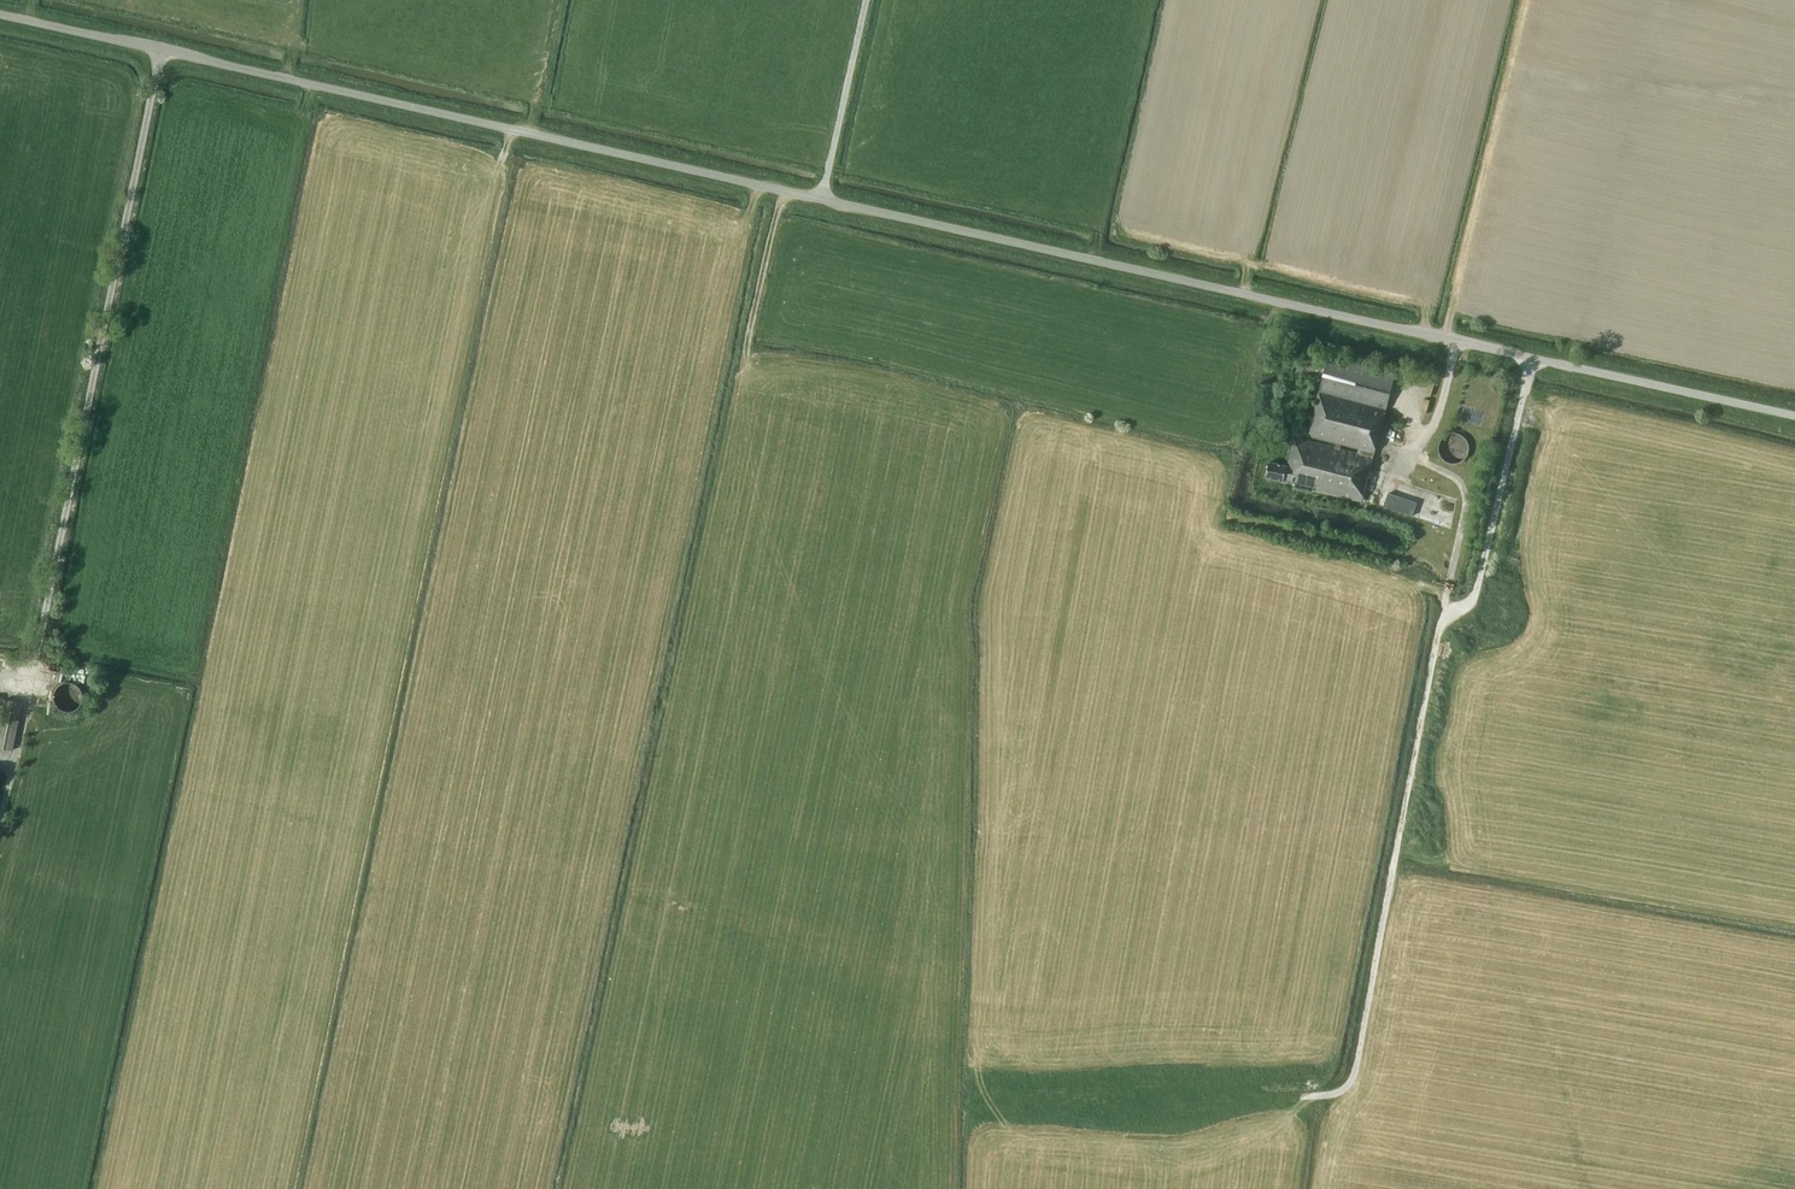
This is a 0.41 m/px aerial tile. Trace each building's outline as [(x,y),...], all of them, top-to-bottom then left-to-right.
[(1362,502),(1395,374),(1328,356),(1308,435),(1337,442),(1336,447),(1295,437),(1288,465),(1270,461),(1266,476),(1284,480),(1285,477),(1296,480),(1295,486),(1362,502)] [(1286,432),(1275,429),(1273,438),(1284,441),(1286,432)] [(67,682),(52,689),(60,706),(70,701),(68,696),(73,694),(67,682)] [(11,750),(20,702),(3,699),(0,713),(0,747),(11,750)]
